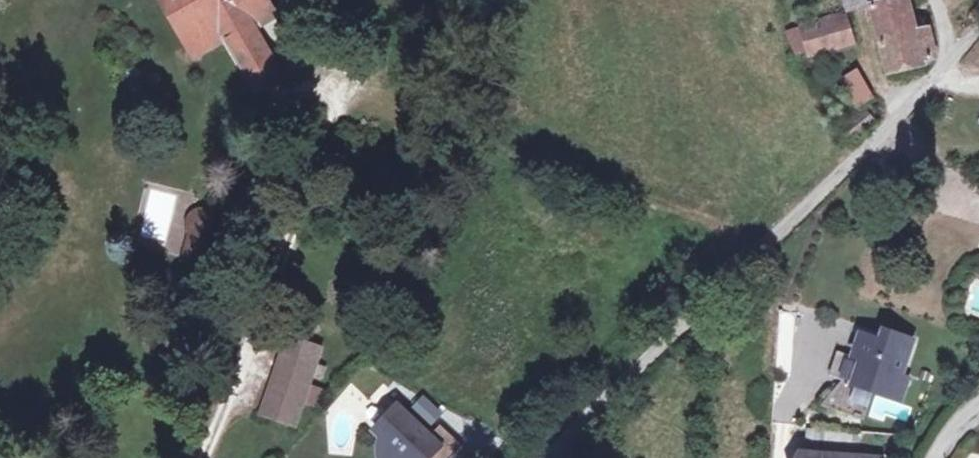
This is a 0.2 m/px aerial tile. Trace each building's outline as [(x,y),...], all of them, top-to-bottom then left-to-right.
[(277,12),(270,0),(161,0),(180,29),(209,11),(223,32),(262,89),(284,75),(257,24),(277,12)] [(891,37),(928,33),(921,2),(921,0),(858,0),(860,11),(883,6),(891,37)] [(825,6),(806,11),(811,26),(830,20),(825,6)] [(180,29),(195,50),(223,32),(209,11),(180,29)] [(819,50),(864,36),(858,20),(854,20),(851,13),(830,20),(811,26),(819,50)] [(928,33),(891,37),(900,71),(947,61),(942,32),(928,33)] [(883,99),(868,72),(852,80),(867,108),(883,99)] [(862,119),(871,131),(881,123),(873,112),(862,119)] [(862,119),(853,126),(861,138),(871,131),(862,119)] [(201,265),(217,213),(193,206),(177,258),(201,265)] [(893,345),(873,337),(865,359),(873,362),(864,387),(909,403),(916,382),(910,379),(923,344),(896,334),(893,345)] [(290,339),(284,353),(317,364),(322,350),(290,339)] [(317,364),(284,353),(264,414),(296,425),(317,364)] [(431,396),(419,409),(437,426),(449,413),(431,396)] [(398,422),(409,410),(404,405),(381,429),(389,436),(390,432),(393,427),(398,422)] [(427,451),(434,457),(458,457),(470,445),(448,425),(437,436),(409,410),(398,422),(393,427),(390,432),(389,436),(388,438),(387,442),(386,447),(386,451),(386,454),(386,456),(387,457),(421,457),(427,451)] [(811,455),(844,457),(865,457),(867,433),(814,428),(811,455)]
